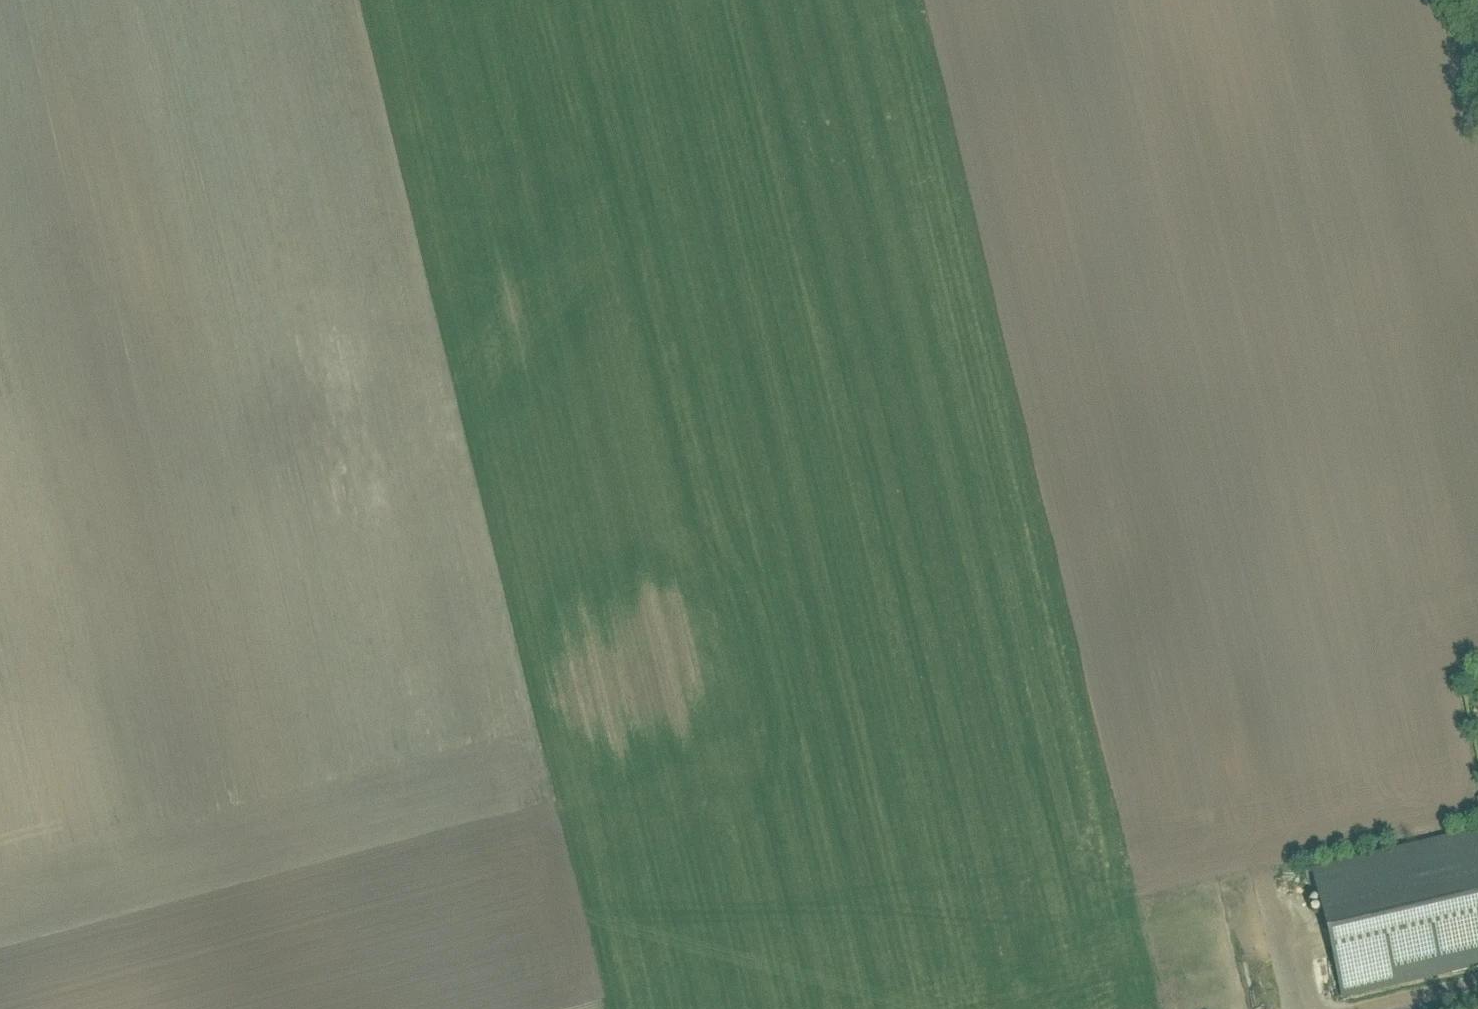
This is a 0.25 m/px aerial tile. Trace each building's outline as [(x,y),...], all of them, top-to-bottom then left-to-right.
[(1477,967),(1477,836),(1312,875),(1341,999),(1477,967)]
